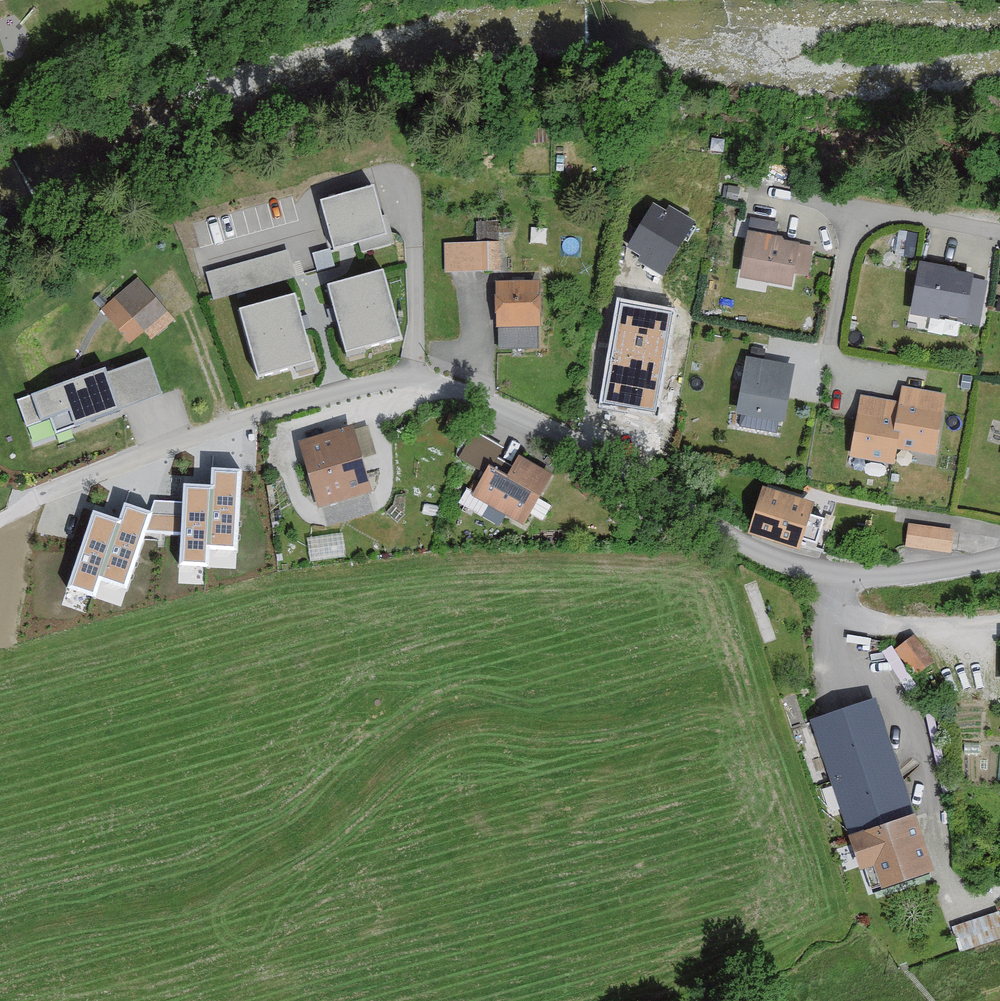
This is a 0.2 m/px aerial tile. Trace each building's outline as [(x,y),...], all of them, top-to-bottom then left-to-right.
[(373,187),(321,201),(334,249),(386,235),(373,187)] [(664,217),(651,209),(625,254),(640,262),(637,267),(660,281),(693,226),(667,211),(664,217)] [(476,244),(445,243),(445,269),(497,270),(498,223),(477,223),(476,244)] [(805,282),(810,252),(779,246),(779,243),(770,241),(772,229),(749,225),(746,237),(744,237),(735,283),(786,292),(788,279),(805,282)] [(207,268),(214,295),(297,274),(290,247),(207,268)] [(954,273),(914,267),(906,320),(977,331),(984,286),(952,280),(954,273)] [(382,270),(327,285),(345,352),(400,338),(382,270)] [(173,320),(138,277),(102,310),(129,343),(144,331),(151,339),(173,320)] [(534,286),(490,288),(492,333),(497,333),(498,355),(537,354),(534,286)] [(295,294),(240,309),(258,378),(313,363),(295,294)] [(674,309),(618,299),(599,405),(655,415),(674,309)] [(104,369),(19,401),(28,423),(68,408),(75,427),(164,394),(151,357),(107,373),(104,369)] [(790,370),(742,362),(733,419),(781,427),(790,370)] [(942,399),(899,390),(896,407),(858,399),(845,458),(889,467),(892,452),(929,460),(942,399)] [(493,470),(505,442),(471,427),(458,455),(493,470)] [(347,435),(345,429),(294,445),(315,512),(368,496),(355,456),(372,450),(366,429),(347,435)] [(501,479),(483,469),(466,498),(485,509),(488,522),(502,519),(519,528),(547,479),(512,459),(501,479)] [(213,467),(212,483),(208,548),(237,550),(241,469),(213,467)] [(184,482),(183,501),(181,534),(180,564),(207,565),(208,548),(212,483),(184,482)] [(805,506),(758,494),(747,538),(793,550),(805,506)] [(155,500),(151,510),(144,532),(181,534),(183,501),(155,500)] [(124,502),(119,519),(99,580),(126,588),(144,532),(151,510),(124,502)] [(119,519),(93,510),(68,587),(94,596),(99,580),(119,519)] [(948,533),(907,526),(903,547),(944,555),(948,533)] [(311,555),(346,552),(345,530),(309,533),(311,555)] [(931,665),(911,639),(896,651),(917,676),(931,665)] [(913,822),(872,703),(805,727),(856,875),(869,870),(877,892),(928,875),(910,823),(913,822)] [(953,932),(961,956),(999,942),(999,915),(953,932)]
